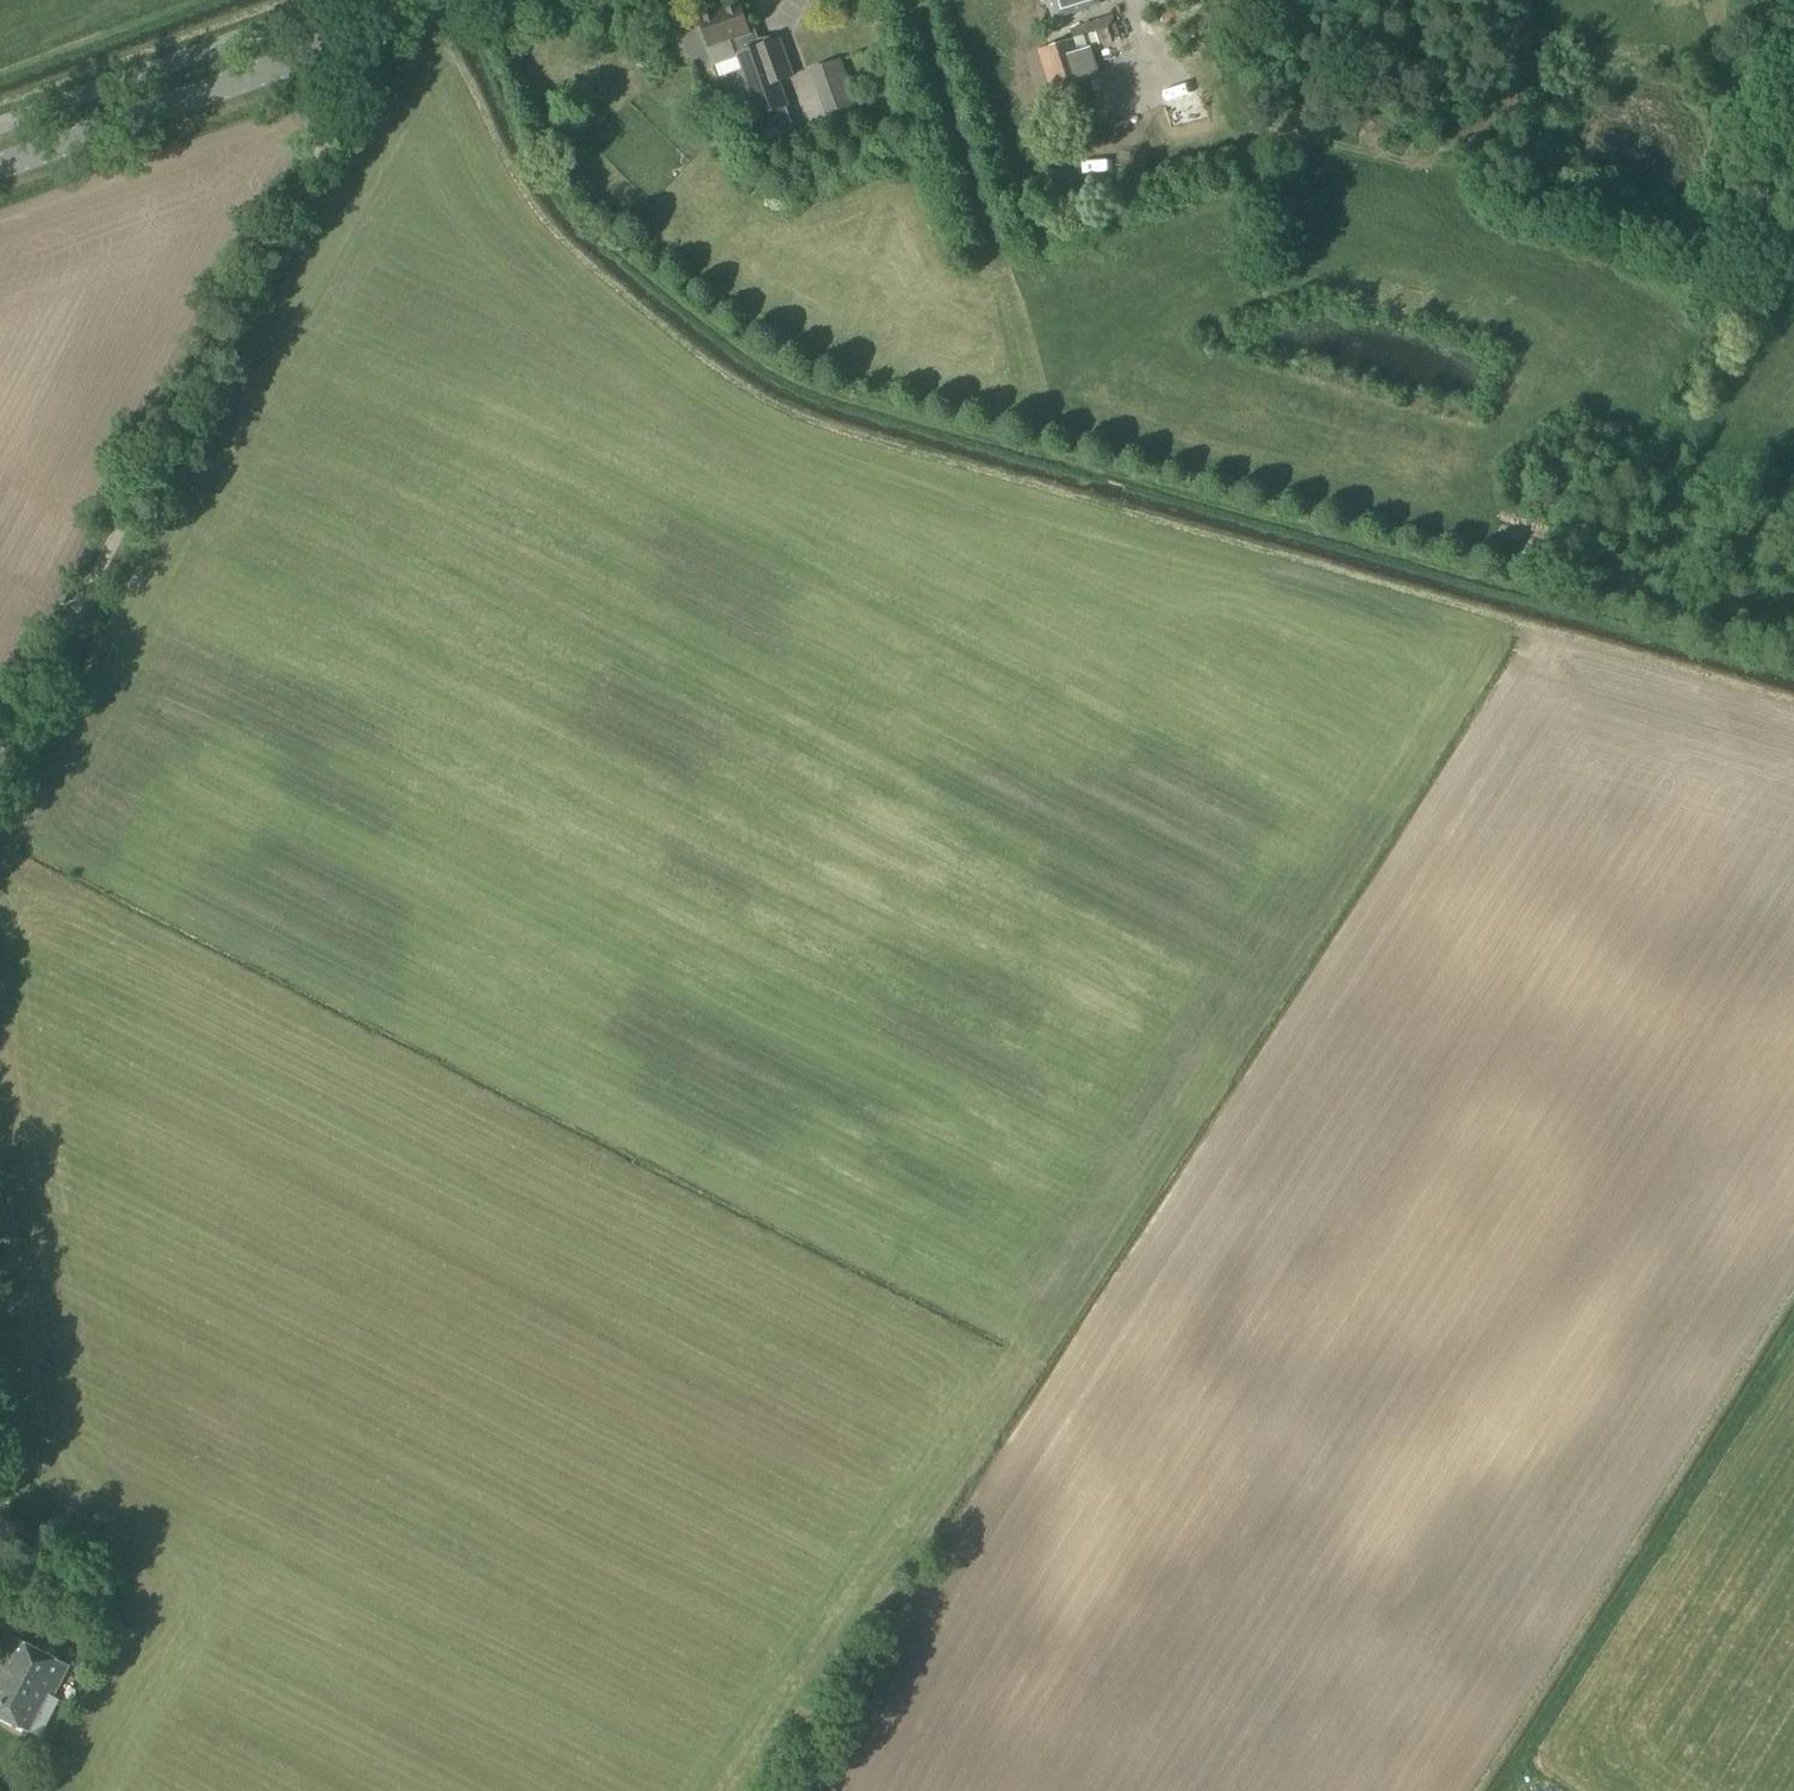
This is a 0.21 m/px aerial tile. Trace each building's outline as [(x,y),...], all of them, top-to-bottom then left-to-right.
[(1102,0),(1048,0),(1054,19),(1103,3),(1102,0)] [(1152,12),(1186,0),(1148,0),(1152,12)] [(750,49),(745,36),(749,34),(738,3),(698,17),(715,63),(720,78),(742,70),(767,140),(794,130),(786,107),(777,84),(794,78),(781,38),(763,44),(750,49)] [(1051,92),(1081,82),(1077,70),(1083,68),(1073,38),(1037,49),(1051,92)] [(69,1666),(13,1638),(0,1663),(0,1717),(28,1732),(48,1694),(53,1697),(69,1666)]
